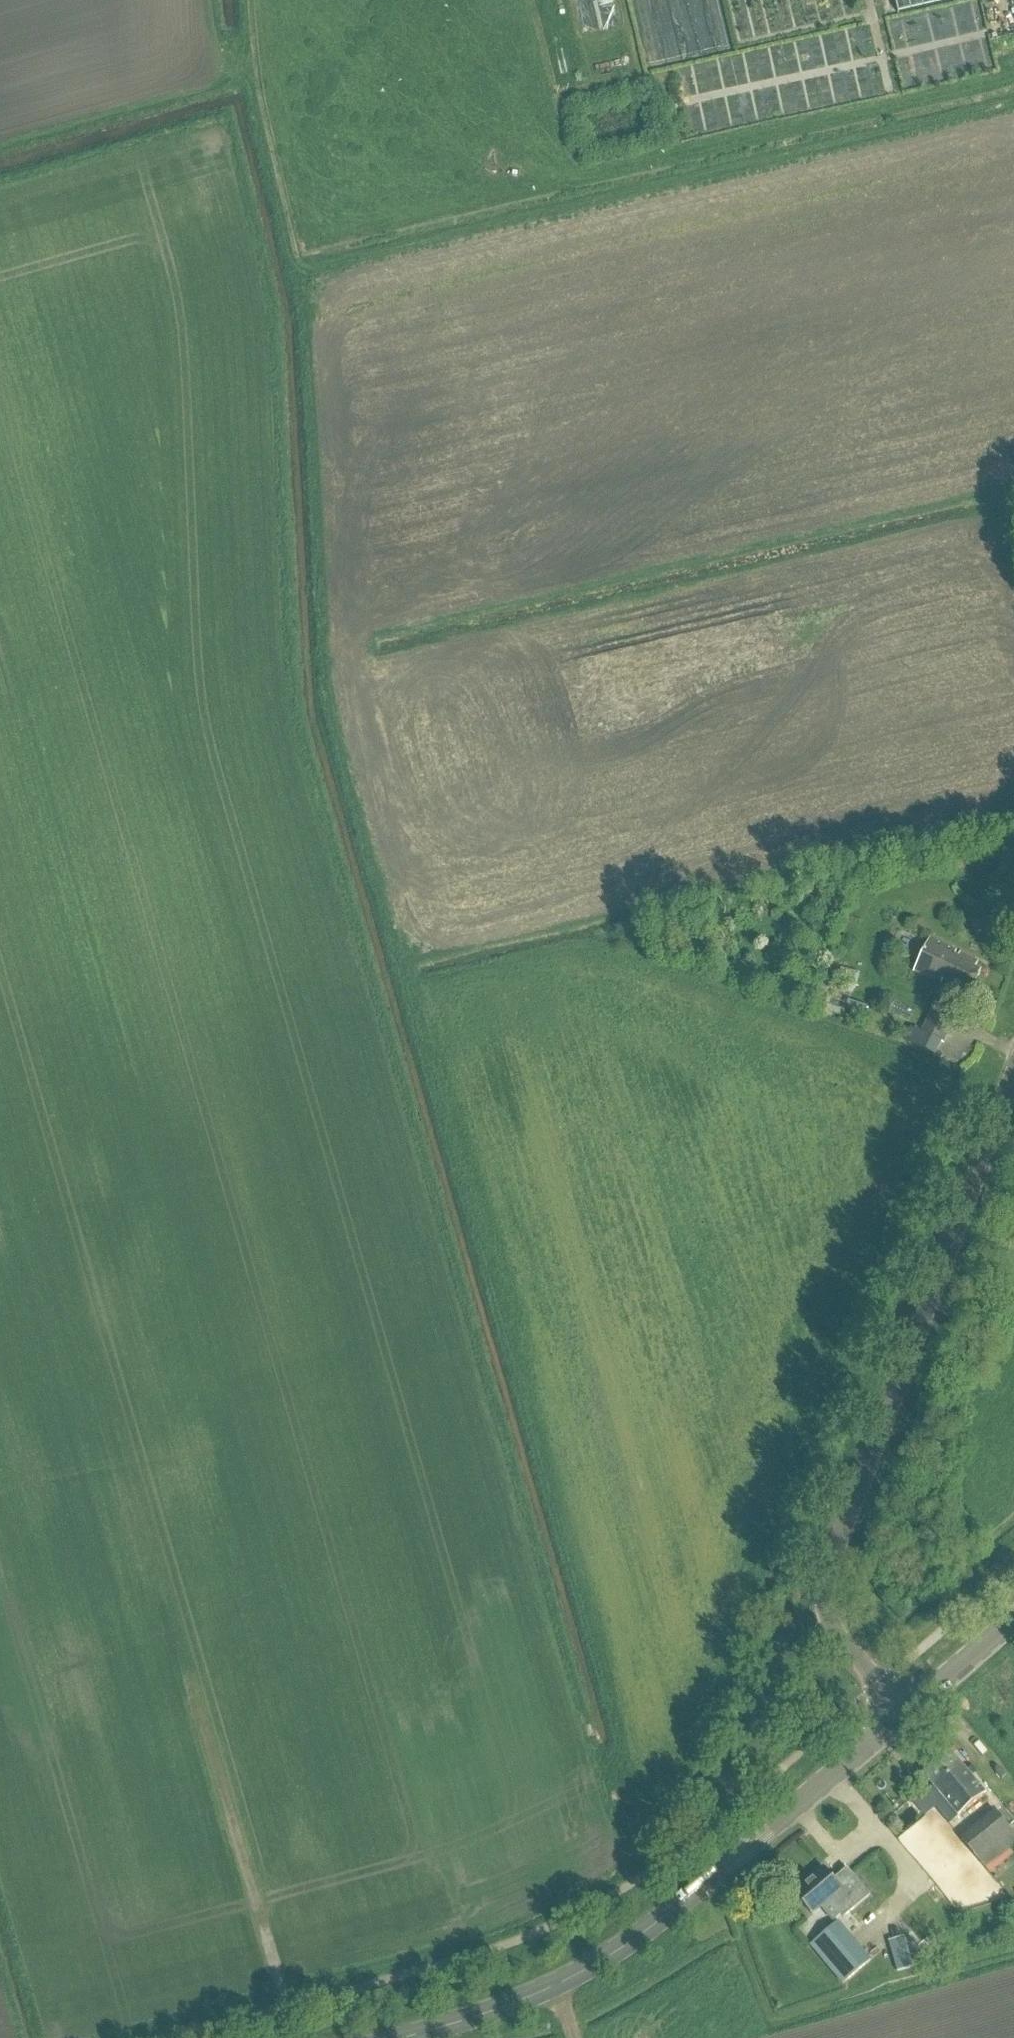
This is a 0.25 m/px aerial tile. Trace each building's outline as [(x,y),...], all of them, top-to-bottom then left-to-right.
[(898,14),(958,0),(895,0),(898,14)] [(916,972),(969,998),(983,971),(976,967),(980,963),(932,939),(916,972)] [(843,1012),(861,1018),(864,1008),(846,1002),(843,1012)] [(942,1042),(943,1042),(957,1014),(937,1004),(923,1032),(942,1042)] [(923,1032),(913,1027),(906,1040),(935,1055),(942,1042),(923,1032)] [(923,1774),(959,1817),(986,1795),(950,1752),(923,1774)] [(963,1842),(985,1868),(1013,1844),(1013,1834),(997,1813),(963,1842)] [(824,1869),(794,1894),(813,1916),(822,1908),(834,1922),(841,1916),(843,1918),(870,1896),(847,1868),(833,1880),(824,1869)] [(811,1946),(843,1985),(871,1962),(839,1923),(811,1946)] [(883,1981),(912,1961),(902,1947),(873,1968),(883,1981)]
